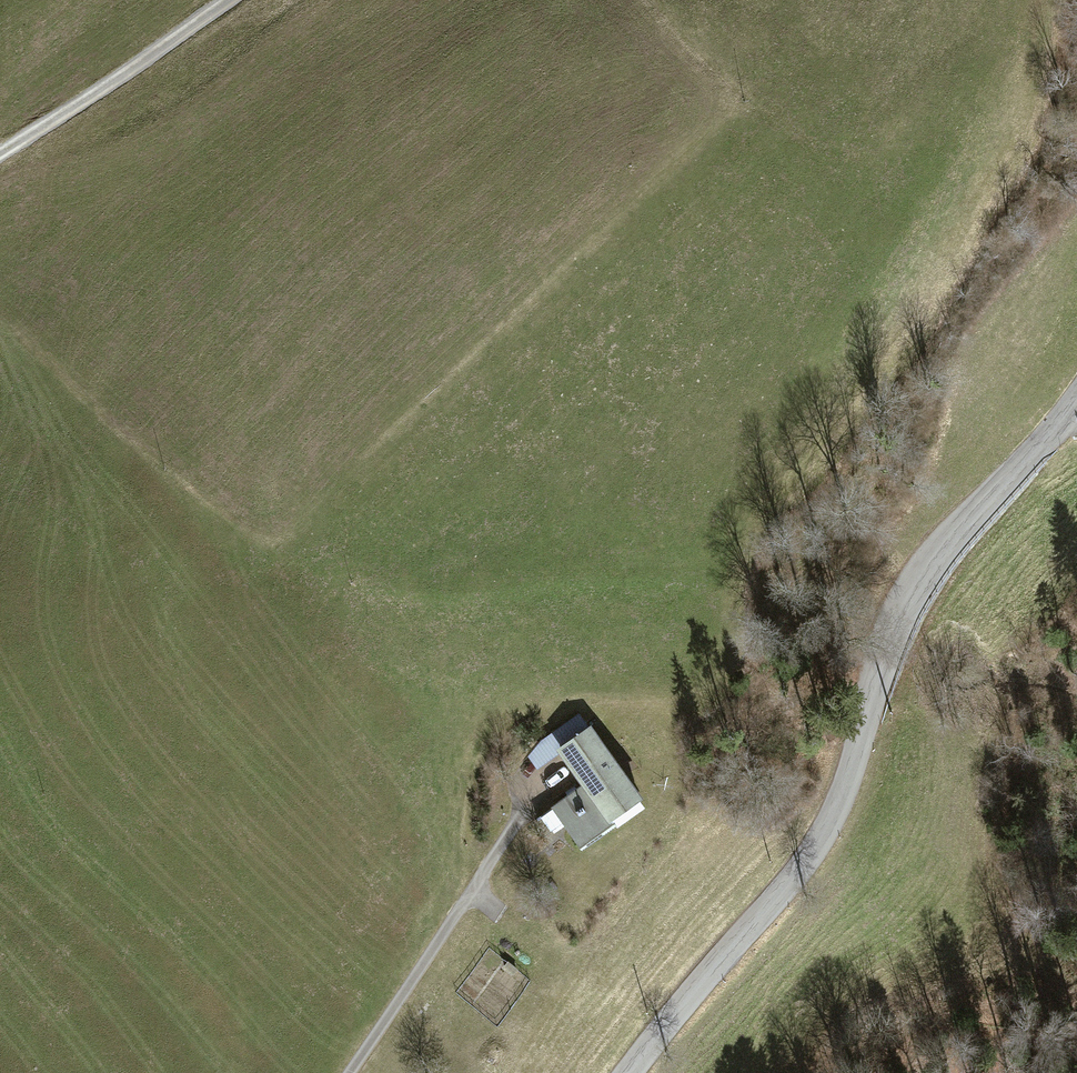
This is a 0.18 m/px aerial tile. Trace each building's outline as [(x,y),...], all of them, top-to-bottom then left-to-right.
[(581,849),(646,802),(579,711),(545,735),(581,784),(578,786),(537,816),(555,840),(568,831),(581,849)]
